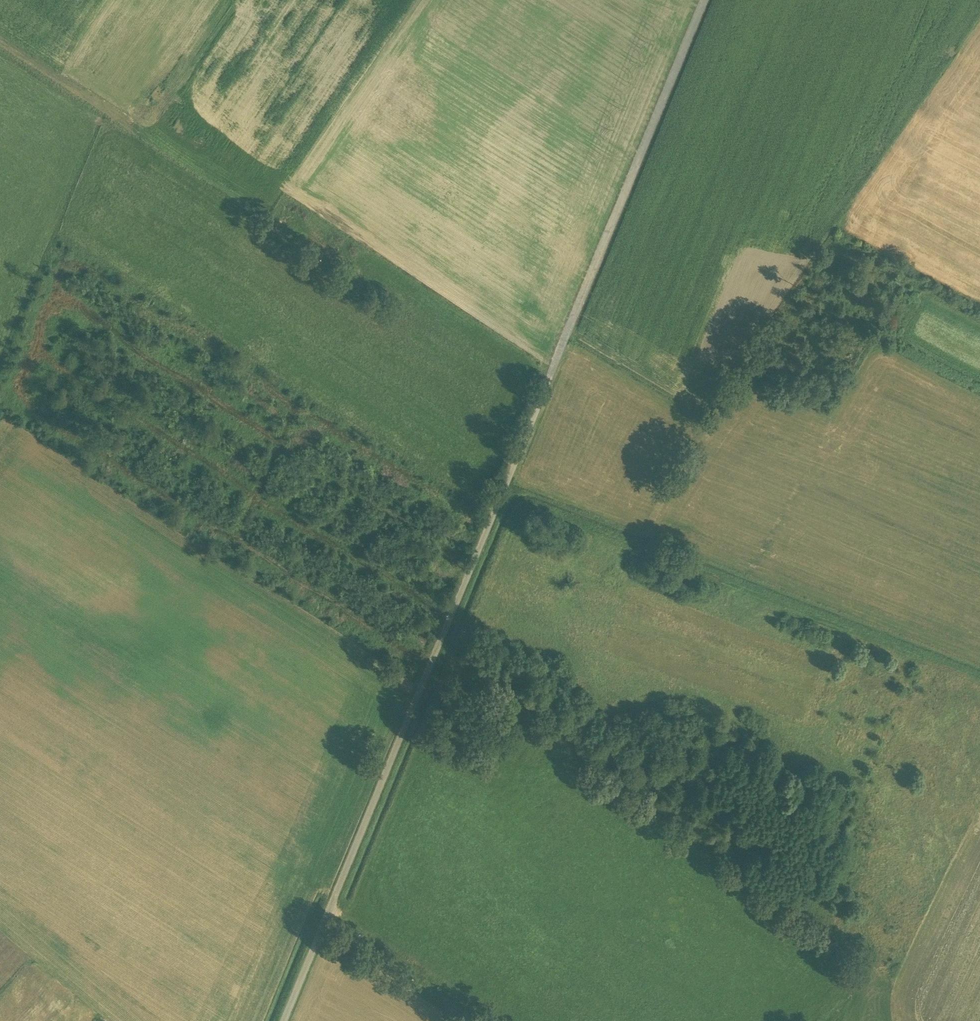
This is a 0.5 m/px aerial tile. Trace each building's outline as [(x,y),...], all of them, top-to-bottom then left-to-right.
[(347,924),(341,933),(360,945),(365,936),(347,924)]
